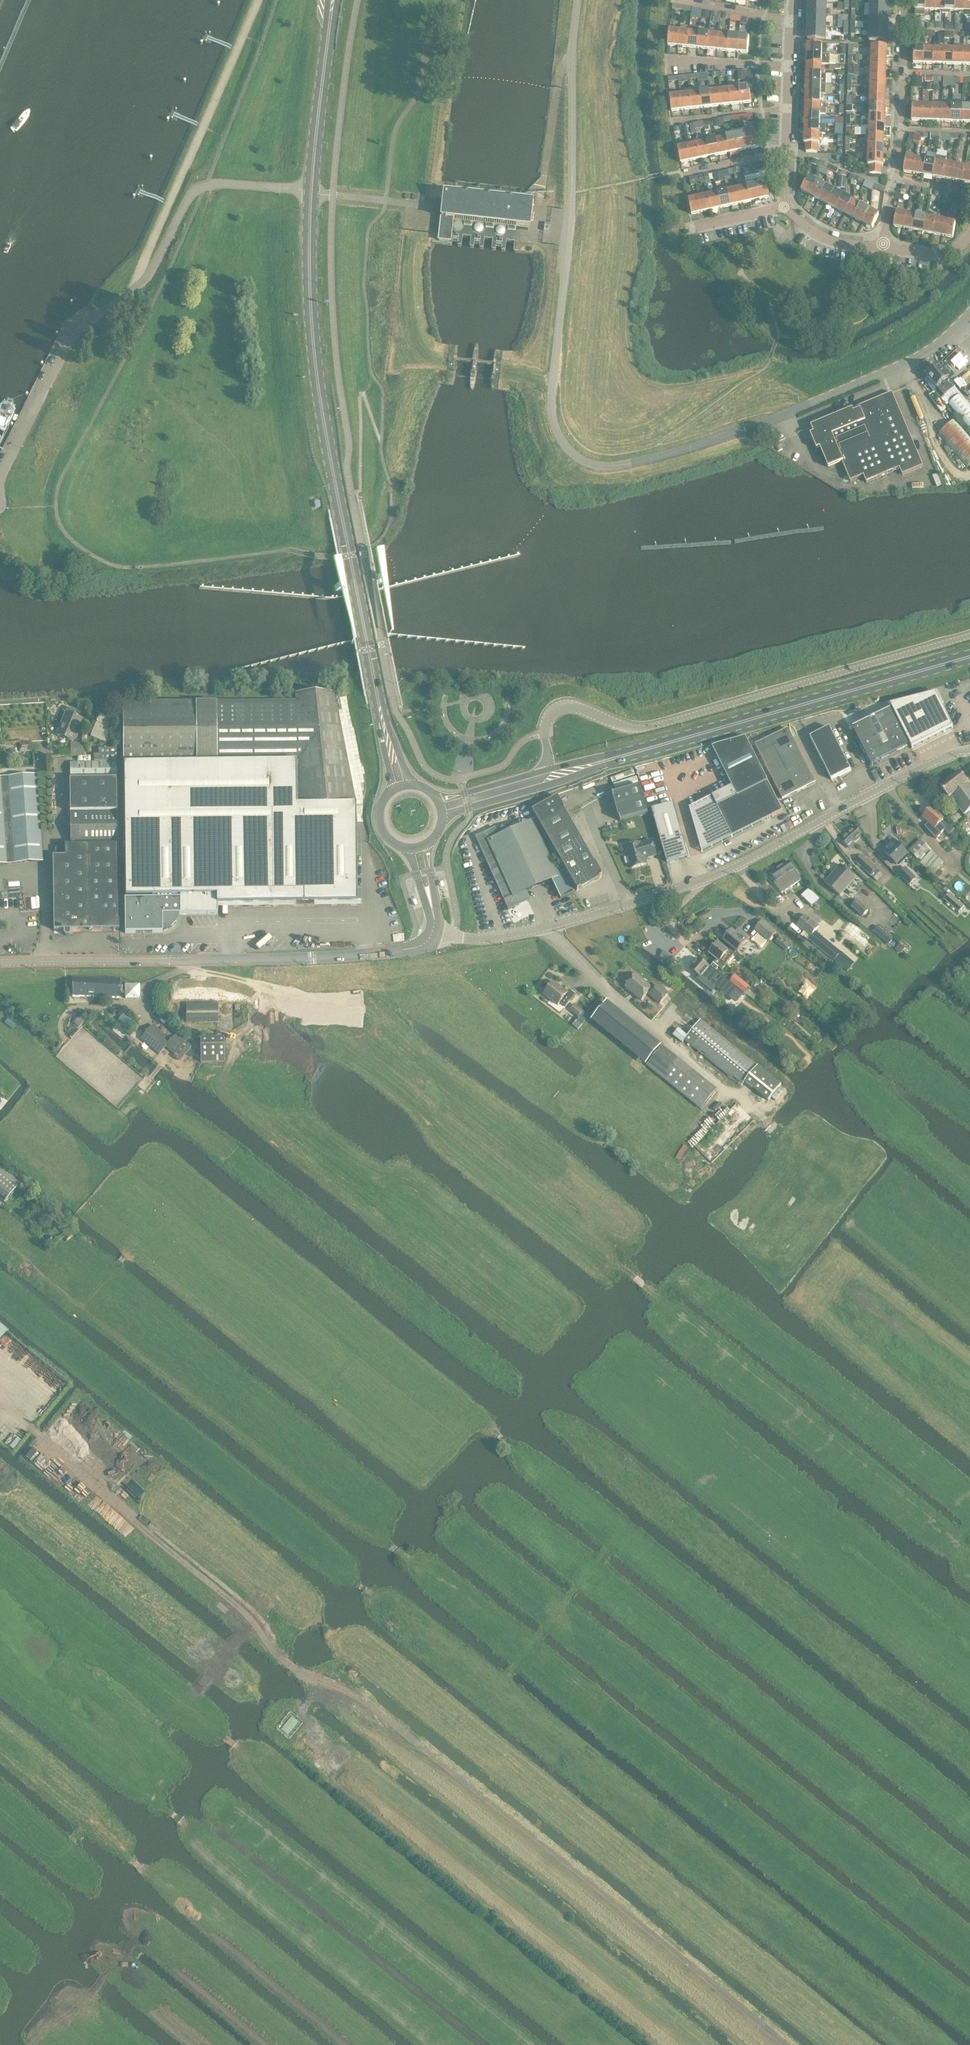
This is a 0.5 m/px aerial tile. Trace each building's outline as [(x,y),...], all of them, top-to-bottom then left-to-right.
[(925,10),(926,0),(916,0),(915,10),(921,10),(921,13),(925,13),(925,10)] [(935,11),(936,0),(926,0),(925,10),(935,11)] [(945,11),(946,0),(936,0),(935,11),(941,11),(941,13),(945,14),(945,11)] [(955,11),(956,0),(946,0),(945,11),(945,14),(950,14),(950,11),(955,11)] [(965,12),(965,0),(956,0),(955,11),(961,11),(960,14),(965,14),(965,12)] [(826,3),(809,3),(808,15),(826,16),(826,3)] [(888,5),(871,5),(870,17),(888,18),(888,5)] [(692,12),(691,19),(701,19),(702,14),(702,12),(702,10),(698,9),(693,8),(692,8),(692,12)] [(711,23),(721,24),(722,14),(712,12),(711,23)] [(826,16),(808,15),(808,28),(825,28),(826,16)] [(849,17),(839,16),(838,28),(844,29),(844,23),(848,23),(849,17)] [(888,18),(870,17),(870,30),(887,30),(888,18)] [(688,47),(698,48),(700,31),(700,29),(690,28),(689,33),(688,47)] [(825,41),(825,28),(808,28),(808,40),(825,41)] [(668,46),(678,47),(680,29),(675,29),(675,32),(669,31),(668,46)] [(683,47),(688,47),(689,33),(685,33),(685,30),(680,29),(678,47),(679,47),(678,49),(683,50),(683,47)] [(887,43),(887,30),(870,30),(870,42),(887,43)] [(698,48),(708,49),(709,35),(704,34),(705,32),(700,31),(698,48)] [(708,49),(718,50),(719,33),(709,32),(709,35),(708,49)] [(718,50),(728,51),(729,37),(724,36),(724,33),(719,33),(718,50)] [(728,51),(737,52),(739,35),(734,34),(734,37),(729,37),(728,51)] [(739,35),(737,52),(748,53),(749,39),(744,38),(744,35),(739,35)] [(914,64),(924,64),(924,49),(919,49),(920,42),(914,42),(914,64)] [(808,45),(807,55),(827,55),(828,45),(808,45)] [(954,65),(963,65),(964,51),(964,45),(954,45),(954,50),(954,65)] [(872,47),(872,57),(886,57),(889,57),(889,53),(886,52),(887,47),(872,47)] [(934,64),(944,64),(944,47),(939,47),(939,50),(934,50),(934,64)] [(944,64),(954,65),(954,50),(949,50),(949,47),(944,47),(944,64)] [(924,64),(934,64),(934,50),(924,49),(924,64)] [(807,55),(807,65),(822,65),(830,65),(830,56),(827,55),(807,55)] [(872,62),(871,67),(886,67),(886,57),(872,57),(869,57),(869,62),(872,62)] [(807,65),(807,75),(824,75),(824,70),(821,70),(822,65),(807,65)] [(852,66),(849,66),(848,76),(852,76),(859,76),(859,66),(852,66)] [(871,76),(871,77),(886,77),(886,67),(871,67),(871,71),(869,71),(869,76),(871,76)] [(738,72),(738,81),(752,80),(752,71),(738,72)] [(698,80),(699,83),(709,82),(708,74),(698,75),(698,80)] [(807,75),(806,84),(826,85),(827,75),(824,75),(807,75)] [(871,81),(871,86),(885,87),(886,77),(871,77),(869,77),(868,81),(871,81)] [(912,88),(923,89),(923,77),(913,77),(912,88)] [(943,87),(953,87),(953,79),(944,78),(943,87)] [(958,87),(963,88),(963,79),(955,79),(955,83),(958,83),(958,87)] [(806,94),(824,95),(832,96),(832,85),(826,85),(806,84),(806,89),(804,89),(804,94),(806,94)] [(729,86),(729,90),(731,105),(741,104),(739,89),(739,86),(739,85),(729,86)] [(739,86),(739,89),(741,104),(751,102),(749,88),(744,89),(744,86),(739,86)] [(868,96),(870,96),(885,97),(885,87),(871,86),(871,91),(868,91),(868,96)] [(689,89),(690,95),(692,109),(701,108),(700,92),(699,91),(699,88),(689,89)] [(719,89),(719,91),(721,106),(731,105),(729,90),(724,91),(724,88),(719,89)] [(715,92),(710,92),(711,107),(721,106),(719,91),(719,89),(714,89),(715,90),(715,92)] [(699,91),(700,92),(701,108),(711,107),(710,92),(705,93),(704,90),(699,91)] [(680,93),(680,94),(682,110),(692,109),(690,95),(685,95),(685,92),(680,93)] [(682,110),(680,94),(680,93),(675,93),(675,96),(670,97),(672,111),(682,110)] [(806,94),(806,104),(820,105),(820,100),(824,100),(824,95),(806,94)] [(870,101),(870,106),(885,107),(885,97),(870,96),(868,96),(868,101),(870,101)] [(952,122),(962,122),(962,108),(962,101),(952,101),(952,107),(952,122)] [(969,123),(969,108),(967,108),(968,105),(963,105),(963,101),(962,101),(962,108),(962,122),(969,123)] [(912,121),(922,121),(922,107),(923,103),(918,103),(918,106),(912,106),(912,121)] [(922,121),(932,121),(932,107),(928,107),(928,103),(923,103),(922,107),(922,121)] [(805,114),(820,115),(826,115),(826,109),(820,109),(820,105),(806,104),(806,109),(803,109),(803,114),(805,114)] [(932,121),(942,122),(942,107),(942,104),(938,104),(938,107),(932,107),(932,121)] [(942,122),(952,122),(952,107),(948,107),(948,104),(942,104),(942,107),(942,122)] [(867,116),(870,116),(884,117),(885,107),(870,106),(865,106),(865,116),(867,116)] [(805,114),(805,124),(820,124),(820,115),(805,114)] [(870,121),(870,126),(884,127),(884,117),(870,116),(867,116),(867,121),(870,121)] [(723,119),(715,120),(716,127),(724,126),(724,122),(723,119)] [(801,134),(805,134),(823,135),(826,135),(826,125),(823,125),(820,124),(805,124),(805,129),(801,129),(801,134)] [(843,125),(835,125),(835,135),(838,136),(843,136),(843,125)] [(867,136),(869,136),(884,136),(884,127),(870,126),(869,127),(862,127),(861,136),(867,136)] [(741,136),(736,137),(739,151),(749,149),(746,135),(745,132),(741,133),(741,136)] [(756,133),(746,135),(749,149),(759,147),(756,133)] [(805,144),(806,144),(817,145),(819,145),(819,139),(823,140),(823,135),(805,134),(805,144)] [(920,135),(910,134),(909,142),(919,143),(920,138),(920,135)] [(947,139),(946,144),(949,144),(950,139),(951,135),(940,135),(940,139),(947,139)] [(722,140),(717,141),(720,155),(729,153),(726,139),(726,136),(721,137),(722,140)] [(869,141),(869,146),(883,146),(884,136),(869,136),(867,136),(866,140),(869,141)] [(706,139),(706,140),(707,143),(710,157),(711,159),(715,158),(715,156),(720,155),(717,141),(716,137),(706,139)] [(736,137),(726,139),(729,153),(739,151),(736,137)] [(702,144),(697,145),(700,159),(710,157),(707,143),(706,140),(702,141),(702,144)] [(687,144),(687,145),(691,161),(700,159),(697,145),(692,146),(692,143),(687,144)] [(691,161),(687,145),(687,144),(682,145),(683,148),(678,149),(681,163),(691,161)] [(817,145),(806,144),(806,153),(817,153),(817,145)] [(866,156),(869,156),(883,156),(883,146),(869,146),(869,151),(866,151),(866,156)] [(868,166),(870,166),(881,166),(883,166),(883,156),(869,156),(866,156),(866,160),(868,160),(868,166)] [(903,172),(914,174),(916,160),(917,156),(912,156),(912,159),(906,158),(903,172)] [(914,174),(924,176),(926,161),(921,160),(922,157),(917,156),(916,160),(914,174)] [(933,177),(943,179),(946,164),(947,158),(937,157),(936,160),(936,163),(933,177)] [(924,176),(933,177),(936,163),(936,160),(931,159),(931,162),(926,161),(924,176)] [(829,166),(819,162),(818,166),(828,170),(829,166)] [(943,179),(953,180),(955,166),(956,163),(951,162),(951,165),(946,164),(943,179)] [(752,165),(754,175),(764,173),(762,163),(752,165)] [(953,180),(963,182),(965,168),(961,167),(961,164),(956,163),(955,166),(953,180)] [(840,175),(842,171),(829,166),(828,170),(827,171),(840,175)] [(881,166),(870,166),(870,174),(881,175),(881,166)] [(713,173),(715,183),(725,181),(723,171),(713,173)] [(694,178),(696,184),(704,183),(703,176),(694,178)] [(801,191),(810,196),(817,183),(819,180),(814,178),(813,180),(808,178),(801,191)] [(756,181),(756,183),(756,184),(760,200),(770,197),(766,179),(756,181)] [(815,198),(819,200),(826,187),(822,185),(823,183),(819,180),(817,183),(810,196),(809,199),(813,201),(815,198)] [(875,185),(866,181),(864,185),(863,188),(871,192),(873,189),(875,185)] [(752,186),(747,187),(750,202),(760,200),(756,184),(756,183),(751,184),(752,186)] [(885,189),(875,185),(873,189),(884,194),(885,189)] [(747,187),(737,190),(740,204),(750,202),(747,187)] [(819,200),(828,205),(835,192),(836,190),(832,187),(830,190),(826,187),(819,200)] [(717,191),(718,192),(721,208),(731,206),(728,192),(723,193),(722,190),(717,191)] [(737,190),(728,192),(731,206),(740,204),(737,190)] [(828,205),(837,210),(843,197),(839,194),(840,192),(836,190),(835,192),(828,205)] [(713,195),(708,196),(711,210),(721,208),(718,192),(717,191),(713,192),(713,195)] [(698,195),(698,197),(702,212),(711,210),(708,196),(703,197),(703,194),(698,195)] [(698,197),(698,195),(693,196),(694,199),(689,200),(692,215),(702,212),(698,197)] [(508,202),(507,203),(488,201),(488,200),(486,199),(485,201),(466,199),(466,197),(464,197),(464,198),(443,196),(438,241),(449,242),(452,219),(528,227),(531,206),(510,203),(510,202),(508,202)] [(837,210),(845,214),(852,202),(854,199),(849,197),(848,199),(843,197),(837,210)] [(845,214),(854,219),(861,206),(857,204),(858,201),(854,199),(852,202),(845,214)] [(861,206),(854,219),(863,224),(870,211),(871,208),(867,206),(869,203),(864,201),(861,206)] [(870,211),(863,224),(872,228),(879,215),(874,213),(875,211),(871,208),(870,211)] [(894,227),(904,229),(907,215),(907,211),(902,210),(902,213),(897,212),(894,227)] [(904,229),(914,231),(916,216),(912,215),(912,212),(907,211),(907,215),(904,229)] [(923,232),(926,218),(927,215),(922,214),(922,217),(916,216),(914,231),(919,232),(918,234),(923,235),(923,232)] [(923,232),(933,234),(936,220),(931,219),(932,216),(927,215),(926,218),(923,232)] [(933,234),(943,236),(945,222),(946,219),(942,218),(941,221),(936,220),(933,234)] [(945,222),(943,236),(953,238),(955,224),(951,223),(951,220),(946,219),(945,222)] [(933,391),(937,388),(944,397),(955,387),(937,365),(926,375),(928,377),(924,381),(933,391)] [(815,433),(811,435),(818,450),(821,449),(829,468),(842,462),(851,482),(864,476),(867,483),(900,469),(903,476),(924,467),(892,393),(812,427),(815,433)] [(949,405),(969,430),(969,406),(961,395),(949,405)] [(939,434),(967,468),(969,465),(969,439),(955,420),(939,434)] [(163,933),(163,930),(164,929),(166,929),(167,928),(168,928),(170,927),(171,926),(172,925),(173,924),(174,923),(175,922),(175,921),(176,919),(177,918),(177,916),(177,915),(218,914),(218,905),(357,903),(356,805),(334,693),(296,693),(296,702),(123,703),(124,782),(126,897),(152,897),(152,899),(125,899),(125,934),(163,933)] [(892,708),(853,728),(871,763),(910,743),(913,748),(953,728),(936,694),(891,706),(892,708)] [(67,713),(58,736),(72,742),(82,719),(67,713)] [(115,721),(100,714),(91,737),(105,743),(115,721)] [(832,780),(851,770),(830,727),(810,737),(832,780)] [(756,746),(765,764),(798,747),(789,729),(756,746)] [(732,787),(690,808),(703,852),(783,812),(746,737),(713,748),(732,787)] [(82,742),(70,742),(70,756),(82,756),(82,742)] [(31,743),(20,743),(20,753),(31,752),(31,743)] [(765,764),(774,781),(783,800),(816,783),(798,747),(765,764)] [(94,761),(99,761),(117,761),(117,749),(99,749),(99,755),(94,755),(94,761)] [(116,762),(70,763),(71,779),(117,779),(116,762)] [(951,796),(954,801),(946,807),(952,815),(960,809),(965,815),(969,811),(969,785),(960,772),(941,787),(949,798),(951,796)] [(42,861),(37,776),(0,779),(0,864),(42,861)] [(65,845),(65,846),(89,846),(89,845),(117,844),(117,812),(116,779),(70,780),(70,812),(71,845),(65,845)] [(613,794),(617,808),(621,822),(649,814),(641,786),(613,794)] [(556,797),(531,812),(554,852),(579,838),(556,797)] [(674,804),(652,810),(667,863),(689,857),(674,804)] [(923,819),(935,830),(941,835),(945,830),(950,834),(954,830),(944,820),(945,819),(932,808),(923,819)] [(476,836),(508,910),(528,901),(524,892),(555,878),(563,898),(575,893),(562,869),(555,872),(533,822),(500,837),(496,827),(476,836)] [(854,827),(841,839),(850,848),(863,835),(854,827)] [(579,838),(554,852),(562,865),(574,858),(587,851),(579,838)] [(909,851),(919,861),(931,850),(921,840),(909,851)] [(645,859),(657,856),(653,841),(641,844),(641,843),(626,847),(632,869),(647,864),(645,859)] [(897,865),(907,855),(893,841),(883,850),(897,865)] [(53,857),(54,930),(64,930),(64,934),(66,935),(69,935),(70,934),(70,930),(118,929),(117,847),(89,847),(89,846),(65,846),(65,857),(53,857)] [(587,851),(574,858),(589,884),(602,877),(587,851)] [(931,852),(920,864),(931,875),(943,863),(931,852)] [(856,862),(871,876),(878,882),(884,876),(862,855),(856,862)] [(562,865),(577,891),(589,884),(574,858),(562,865)] [(771,874),(777,882),(775,883),(782,893),(802,879),(789,861),(771,874)] [(830,877),(829,875),(823,881),(840,896),(856,878),(841,864),(830,877)] [(899,874),(909,885),(909,886),(917,879),(906,868),(899,874)] [(802,896),(812,906),(819,899),(809,889),(802,896)] [(945,899),(944,900),(959,913),(960,911),(964,907),(965,906),(950,893),(949,894),(945,899)] [(863,917),(864,916),(867,919),(873,912),(870,908),(869,910),(858,900),(852,907),(863,917)] [(710,910),(696,917),(696,919),(699,923),(712,917),(713,916),(710,910)] [(816,932),(820,927),(805,915),(797,925),(811,936),(809,939),(823,950),(848,972),(854,964),(841,953),(841,952),(816,932)] [(763,921),(755,930),(769,942),(777,932),(763,921)] [(851,922),(844,930),(865,947),(872,939),(851,922)] [(878,926),(873,931),(889,945),(895,939),(888,933),(887,934),(878,926)] [(738,952),(750,937),(739,929),(736,933),(732,930),(724,940),(738,952)] [(780,938),(777,942),(776,943),(786,951),(790,946),(780,938)] [(711,946),(707,952),(709,954),(710,954),(716,959),(713,963),(711,966),(716,971),(719,967),(722,970),(734,956),(729,952),(729,951),(718,943),(714,948),(711,946)] [(673,955),(669,959),(676,966),(681,961),(673,955)] [(699,959),(690,970),(698,976),(699,977),(697,980),(712,992),(714,990),(715,989),(717,989),(718,989),(730,999),(737,990),(721,977),(718,981),(716,979),(719,975),(699,959)] [(636,975),(626,987),(642,1001),(652,989),(636,975)] [(735,975),(730,981),(731,982),(744,994),(749,988),(750,987),(735,975)] [(120,978),(73,977),(73,997),(120,997),(120,978)] [(544,995),(558,1006),(561,1003),(566,1007),(576,995),(570,990),(568,993),(554,982),(544,995)] [(140,983),(125,983),(125,984),(125,999),(140,998),(140,983)] [(668,995),(657,986),(649,996),(660,1005),(668,995)] [(186,1004),(187,1023),(218,1022),(218,1004),(186,1004)] [(575,1005),(571,1011),(579,1017),(577,1020),(583,1024),(583,1023),(589,1016),(583,1011),(575,1005)] [(80,1028),(85,1021),(87,1020),(81,1015),(74,1023),(80,1028)] [(679,1029),(673,1036),(682,1043),(685,1040),(701,1054),(718,1033),(701,1020),(691,1033),(688,1036),(679,1029)] [(179,1059),(188,1049),(190,1046),(175,1035),(171,1040),(152,1025),(141,1039),(159,1054),(165,1047),(179,1059)] [(200,1038),(201,1050),(201,1062),(225,1062),(224,1037),(200,1038)] [(5,1204),(20,1185),(0,1168),(0,1200),(5,1204)]
